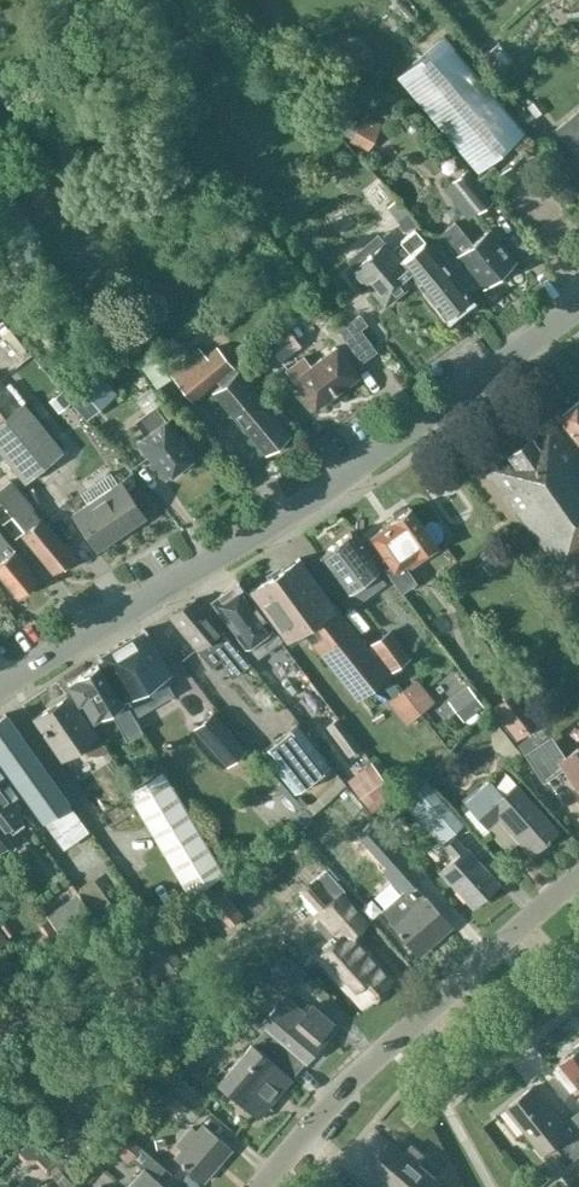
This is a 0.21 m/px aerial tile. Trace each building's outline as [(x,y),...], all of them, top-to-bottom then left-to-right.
[(525,131),(443,35),(395,76),(477,171),(525,131)] [(489,39),(481,56),(498,64),(506,47),(489,39)] [(555,127),(574,151),(578,146),(578,108),(555,127)] [(358,122),(352,136),(350,140),(366,148),(378,122),(362,114),(358,122)] [(347,116),(341,131),(352,136),(358,122),(347,116)] [(442,188),(469,218),(493,197),(467,167),(442,188)] [(397,199),(386,208),(405,231),(416,223),(397,199)] [(473,243),(464,232),(455,221),(439,233),(448,245),(482,286),(515,259),(491,228),(473,243)] [(472,299),(416,230),(401,241),(402,243),(393,251),(386,242),(374,252),(372,250),(365,256),(366,258),(354,268),(357,271),(356,275),(361,281),(365,281),(385,306),(417,281),(447,319),(472,299)] [(362,361),(376,351),(360,329),(367,325),(360,316),(339,330),(362,361)] [(287,327),(266,343),(281,362),(301,345),(287,327)] [(265,453),(289,433),(218,346),(206,356),(199,346),(168,371),(192,401),(220,378),(225,384),(215,392),(265,453)] [(315,408),(358,377),(337,347),(310,366),(303,356),(286,368),(287,369),(277,376),(284,385),(294,379),(315,408)] [(135,358),(157,388),(171,378),(149,348),(135,358)] [(102,376),(71,401),(87,420),(118,394),(102,376)] [(29,474),(58,451),(0,379),(0,452),(23,479),(29,474)] [(48,400),(57,411),(69,402),(60,391),(48,400)] [(556,414),(578,444),(578,397),(556,414)] [(166,477),(196,454),(169,417),(164,420),(156,409),(139,422),(147,433),(138,440),(166,477)] [(550,421),(529,437),(528,435),(506,452),(507,454),(486,471),(560,569),(578,555),(578,556),(578,459),(550,421)] [(44,518),(42,520),(33,508),(34,507),(11,479),(0,488),(0,500),(26,532),(22,534),(54,572),(74,556),(44,518)] [(98,549),(145,516),(121,481),(74,514),(98,549)] [(391,565),(386,569),(402,590),(415,581),(404,565),(434,544),(433,543),(442,536),(443,530),(437,522),(430,520),(422,526),(407,507),(384,523),(385,525),(370,536),(391,565)] [(38,578),(0,531),(0,576),(16,596),(38,578)] [(367,577),(377,569),(349,533),(319,556),(347,592),(356,585),(360,589),(370,581),(367,577)] [(503,548),(486,560),(494,572),(512,560),(503,548)] [(334,603),(337,600),(302,552),(253,586),(290,637),(302,628),(356,698),(388,673),(334,603)] [(287,649),(272,626),(238,581),(212,601),(245,646),(248,644),(254,652),(264,645),(273,658),(287,649)] [(236,675),(250,663),(198,595),(171,615),(213,665),(222,658),(236,675)] [(142,628),(97,656),(122,700),(123,700),(124,699),(168,673),(142,628)] [(369,644),(390,671),(411,655),(390,628),(369,644)] [(142,730),(124,699),(123,700),(122,700),(119,702),(97,665),(66,683),(77,701),(81,699),(92,718),(108,708),(126,740),(142,730)] [(414,672),(382,693),(398,718),(430,697),(414,672)] [(551,733),(518,687),(492,706),(517,740),(527,732),(530,736),(518,744),(524,752),(551,733)] [(484,707),(469,688),(453,701),(468,720),(484,707)] [(70,691),(34,716),(62,756),(80,744),(81,745),(82,747),(83,748),(85,749),(86,750),(88,751),(89,751),(91,752),(93,752),(95,752),(96,752),(98,752),(100,752),(102,752),(103,751),(105,750),(106,749),(108,748),(97,732),(70,691)] [(194,728),(227,763),(244,747),(212,711),(194,728)] [(59,843),(84,826),(66,801),(3,713),(0,715),(0,761),(59,843)] [(340,717),(327,727),(348,756),(361,747),(340,717)] [(295,791),(328,764),(294,723),(261,750),(295,791)] [(578,741),(578,726),(578,723),(555,734),(562,749),(578,741)] [(565,754),(552,734),(525,752),(544,779),(565,766),(578,786),(578,745),(565,754)] [(397,794),(371,761),(347,779),(372,812),(397,794)] [(128,789),(169,858),(189,892),(223,872),(162,769),(128,789)] [(533,851),(557,829),(516,783),(503,794),(490,780),(465,802),(455,811),(480,839),(490,830),(486,826),(497,817),(511,833),(514,830),(533,851)] [(561,812),(573,805),(559,782),(547,789),(561,812)] [(462,823),(430,786),(409,804),(442,841),(462,823)] [(20,815),(0,788),(0,852),(16,839),(6,826),(20,815)] [(375,840),(410,879),(422,868),(387,830),(375,840)] [(472,906),(498,883),(467,847),(465,848),(455,837),(444,846),(455,858),(441,870),(472,906)] [(314,956),(360,1006),(394,975),(356,934),(371,920),(344,891),(346,890),(326,869),(317,877),(314,874),(299,889),(301,891),(295,897),(332,937),(321,947),(322,949),(314,956)] [(451,925),(423,893),(412,882),(381,910),(391,921),(415,949),(433,933),(437,938),(451,925)] [(220,887),(206,898),(217,912),(231,901),(220,887)] [(144,907),(135,894),(98,919),(107,933),(144,907)] [(80,896),(49,918),(65,940),(96,917),(80,896)] [(305,973),(285,955),(268,975),(288,993),(305,973)] [(275,1089),(279,1092),(329,1034),(284,996),(261,1023),(265,1027),(217,1083),(253,1114),(275,1089)] [(555,1071),(571,1092),(578,1086),(578,1049),(562,1063),(563,1064),(555,1071)] [(562,1122),(533,1086),(507,1107),(552,1163),(564,1153),(555,1143),(568,1132),(578,1146),(578,1124),(572,1115),(562,1122)] [(202,1180),(229,1149),(202,1126),(197,1132),(191,1127),(176,1145),(181,1149),(175,1157),(202,1180)] [(109,1146),(128,1162),(141,1146),(122,1130),(109,1146)] [(31,1139),(16,1153),(25,1161),(36,1161),(45,1152),(31,1139)] [(405,1152),(394,1143),(372,1168),(394,1186),(432,1186),(437,1180),(420,1165),(428,1155),(413,1143),(405,1152)] [(143,1170),(128,1186),(163,1186),(143,1170)]
